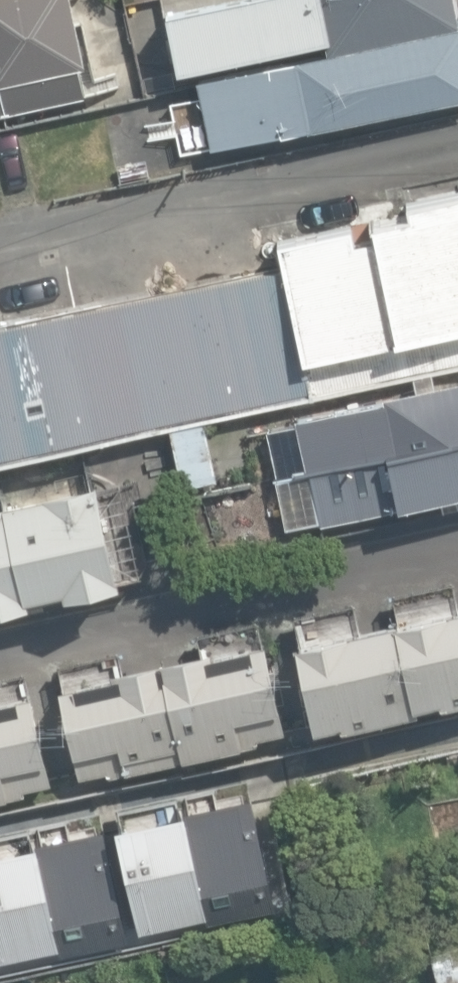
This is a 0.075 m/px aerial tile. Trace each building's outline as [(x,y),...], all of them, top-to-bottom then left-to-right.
[(85,95),(78,66),(84,64),(70,0),(0,0),(0,113),(85,95)] [(181,68),(326,40),(328,52),(457,25),(457,0),(247,0),(171,14),(181,68)] [(213,147),(283,132),(284,135),(457,99),(457,25),(359,46),(271,64),(271,65),(199,80),(213,147)] [(285,265),(307,360),(457,328),(457,193),(409,203),(411,214),(373,222),(376,238),(356,242),(352,226),(280,241),(285,265)] [(307,360),(285,265),(0,324),(0,460),(457,366),(457,328),(307,360)] [(295,419),(265,425),(275,477),(309,470),(309,471),(457,439),(457,379),(382,395),(383,401),(295,419)] [(209,442),(205,422),(170,429),(182,486),(216,479),(212,458),(229,455),(225,438),(209,442)] [(277,482),(288,531),(437,498),(441,516),(457,513),(457,442),(277,482)] [(0,496),(0,609),(121,582),(97,474),(0,496)] [(292,638),(316,726),(341,721),(344,729),(457,703),(457,600),(292,638)] [(263,635),(58,684),(81,779),(127,768),(128,771),(287,733),(263,635)] [(0,695),(0,799),(57,786),(35,687),(0,695)] [(0,811),(0,923),(112,896),(110,890),(188,871),(178,827),(185,826),(178,798),(165,801),(158,772),(0,811)] [(249,832),(265,918),(330,906),(309,791),(278,797),(282,826),(249,832)] [(42,970),(35,940),(0,948),(0,980),(42,970)] [(440,982),(457,982),(457,965),(455,966),(452,953),(452,952),(434,956),(440,982)]
